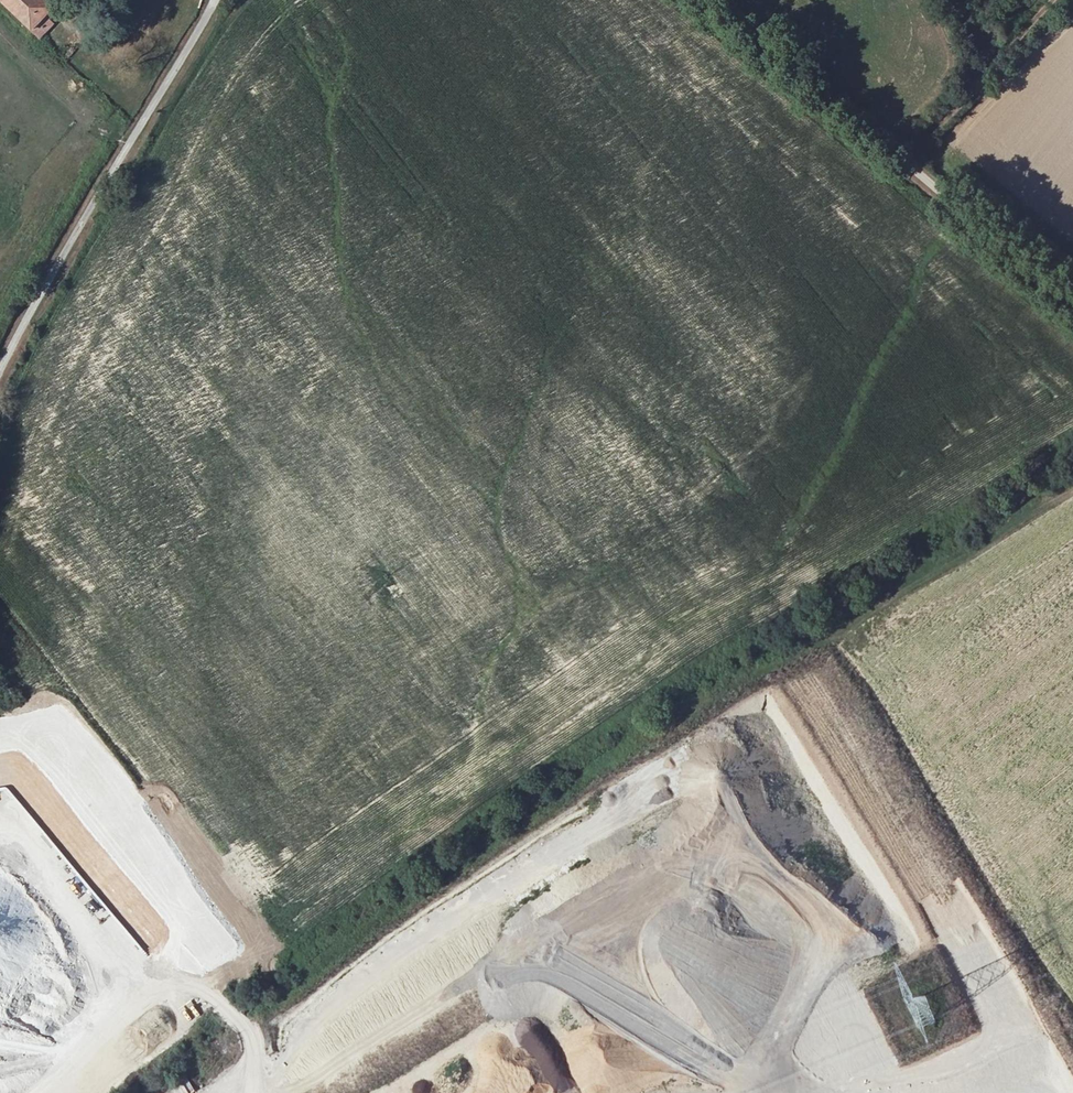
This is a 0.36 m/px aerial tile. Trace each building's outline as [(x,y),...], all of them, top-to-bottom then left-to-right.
[(20,48),(34,33),(28,26),(36,18),(25,7),(17,0),(0,0),(0,27),(20,48)] [(23,206),(32,210),(38,197),(29,193),(23,206)]
